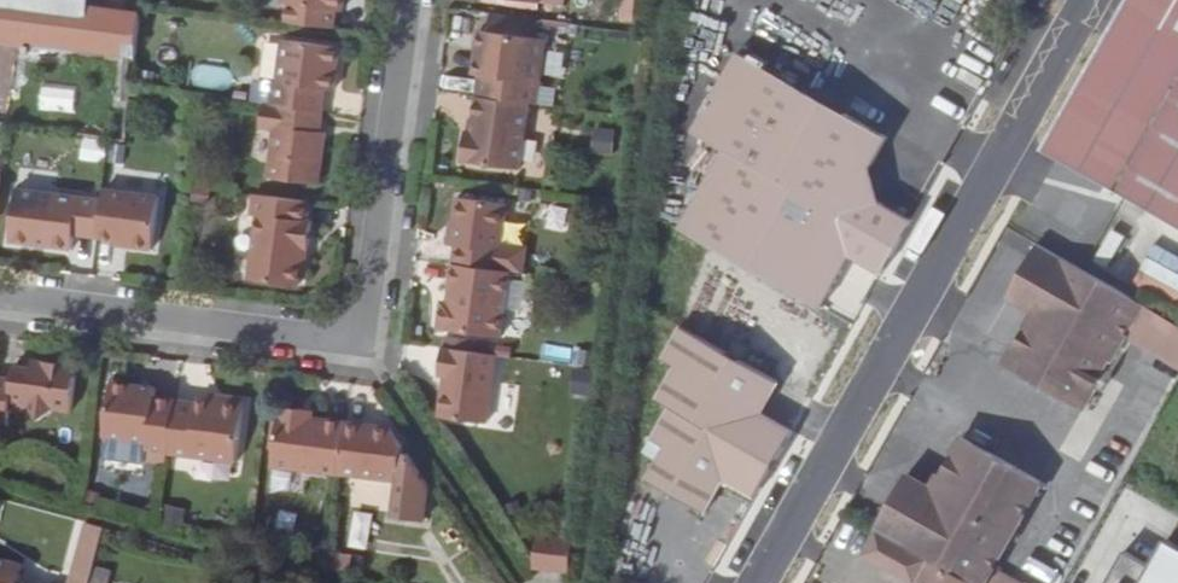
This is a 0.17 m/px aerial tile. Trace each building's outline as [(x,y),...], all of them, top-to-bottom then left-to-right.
[(133,54),(138,12),(44,0),(0,0),(0,38),(133,54)] [(287,3),(347,12),(349,0),(287,0),(287,3)] [(1092,71),(1117,85),(1104,107),(1098,103),(1074,144),(1107,162),(1112,155),(1127,164),(1113,188),(1174,223),(1177,217),(1177,0),(1132,0),(1092,71)] [(496,16),(494,33),(543,41),(545,23),(496,16)] [(485,77),(482,98),(532,106),(541,107),(551,42),(543,41),(485,32),(483,52),(488,52),(485,77)] [(276,106),(326,114),(330,91),(342,92),(344,76),(339,75),(340,65),(345,65),(348,49),(291,41),(285,84),(279,83),(276,106)] [(840,252),(877,272),(906,222),(873,202),(863,168),(883,135),(841,111),(802,115),(799,87),(733,49),(689,126),(718,143),(672,224),(811,303),(840,252)] [(488,52),(483,52),(479,77),(485,77),(488,52)] [(8,101),(0,65),(0,103),(8,101)] [(1047,151),(1113,188),(1127,164),(1112,155),(1107,162),(1074,144),(1098,103),(1104,107),(1117,85),(1092,71),(1079,94),(1047,151)] [(532,106),(482,98),(478,122),(477,134),(473,133),(470,133),(466,163),(523,171),(532,106)] [(276,106),(275,106),(272,130),(277,131),(270,179),(321,186),(328,137),(323,136),(326,114),(276,106)] [(611,153),(612,130),(592,129),(590,152),(611,153)] [(79,138),(79,160),(105,161),(105,138),(79,138)] [(98,236),(104,199),(19,186),(10,239),(73,248),(75,233),(98,236)] [(161,197),(105,189),(104,199),(98,236),(117,239),(131,241),(130,246),(153,249),(161,197)] [(314,202),(258,194),(255,214),(262,215),(252,278),(301,285),(307,247),(312,248),(316,222),(311,221),(314,202)] [(461,246),(458,264),(502,271),(512,272),(527,274),(531,249),(506,245),(512,205),(463,197),(455,246),(461,246)] [(1177,274),(1177,255),(1151,243),(1137,275),(1177,293),(1177,274)] [(1077,409),(1138,303),(1036,247),(1007,297),(1030,309),(998,364),(1077,409)] [(502,271),(458,264),(455,286),(458,287),(456,303),(447,301),(443,329),(502,338),(512,272),(502,271)] [(1123,336),(1177,372),(1177,327),(1144,305),(1123,336)] [(714,479),(746,498),(783,435),(751,416),(771,380),(676,326),(656,362),(668,370),(649,401),(663,409),(646,441),(658,449),(639,482),(694,515),(714,479)] [(445,395),(443,410),(447,415),(447,419),(490,425),(500,356),(446,348),(442,376),(448,376),(453,377),(451,391),(445,395)] [(17,355),(16,365),(32,368),(33,357),(17,355)] [(14,375),(0,373),(0,420),(10,421),(12,406),(23,407),(32,396),(43,411),(59,399),(74,402),(80,364),(33,357),(32,368),(16,365),(14,375)] [(568,392),(587,394),(589,374),(571,372),(568,392)] [(448,376),(445,395),(451,391),(453,377),(448,376)] [(173,445),(179,398),(158,395),(160,386),(112,380),(105,434),(153,440),(152,446),(173,449),(173,445)] [(221,394),(220,399),(247,403),(248,397),(221,394)] [(200,400),(179,398),(173,445),(241,454),(247,403),(201,397),(200,400)] [(343,471),(351,421),(318,416),(306,415),(307,408),(286,404),(278,464),(343,473),(343,471)] [(319,409),(307,408),(306,415),(318,416),(319,409)] [(396,427),(351,421),(343,471),(403,480),(408,445),(396,427)] [(870,526),(873,528),(971,582),(977,582),(1036,480),(956,436),(929,483),(903,469),(870,526)] [(387,482),(360,481),(358,505),(386,507),(387,482)] [(86,483),(83,498),(102,500),(103,485),(86,483)] [(97,554),(105,526),(106,521),(86,515),(74,565),(93,571),(97,554)] [(873,528),(860,552),(909,582),(971,582),(873,528)] [(531,536),(530,570),(567,571),(568,537),(531,536)] [(309,557),(326,559),(328,544),(311,542),(309,557)] [(1113,582),(1177,582),(1177,546),(1172,543),(1157,569),(1130,554),(1113,582)] [(333,548),(329,568),(360,572),(362,553),(333,548)] [(97,554),(93,571),(90,582),(109,582),(116,559),(97,554)] [(93,571),(74,565),(70,582),(90,582),(93,571)]
